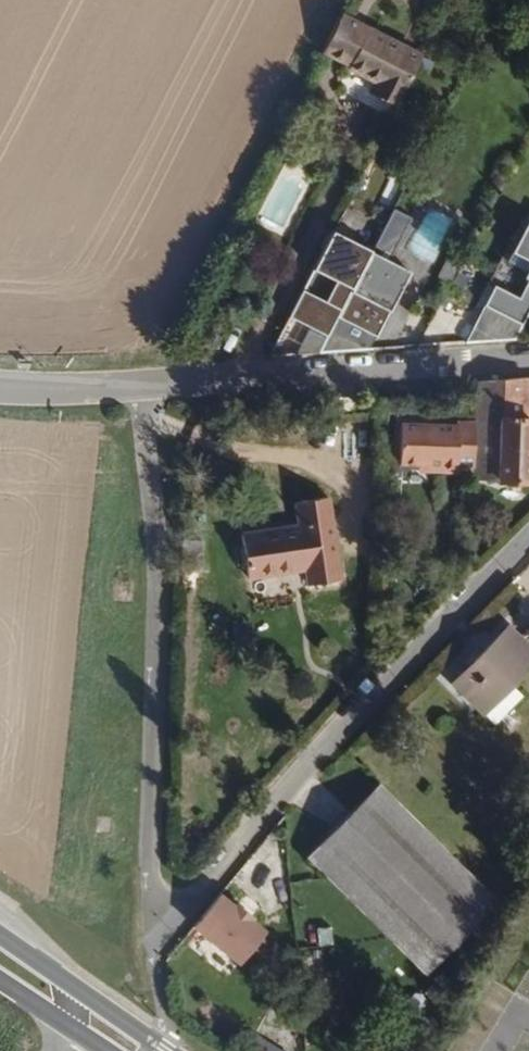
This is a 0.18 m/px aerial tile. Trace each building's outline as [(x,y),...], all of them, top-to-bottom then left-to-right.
[(367,36),(340,23),(320,62),(347,74),(367,36)] [(367,36),(347,74),(373,87),(368,99),(392,111),(418,62),(367,36)] [(429,207),(420,225),(443,236),(452,217),(429,207)] [(371,243),(390,252),(407,217),(388,208),(371,243)] [(510,264),(528,275),(528,227),(510,264)] [(329,238),(310,276),(334,288),(336,284),(319,275),(337,242),(329,238)] [(369,258),(337,242),(319,275),(336,284),(334,288),(324,308),(300,296),(287,320),(327,340),(335,325),(374,346),(408,280),(368,260),(369,258)] [(522,302),(497,291),(468,347),(519,344),(528,324),(528,288),(522,302)] [(473,485),(522,487),(528,487),(528,455),(524,455),(527,412),(528,383),(478,388),(476,411),(473,485)] [(467,416),(452,416),(452,421),(450,461),(466,461),(467,416)] [(450,461),(452,421),(424,424),(395,423),(394,461),(417,460),(419,467),(450,468),(450,461)] [(238,533),(241,578),(301,573),(303,587),(335,583),(327,498),(295,501),(297,528),(238,533)] [(451,686),(493,728),(519,702),(507,690),(528,669),(528,655),(505,631),(451,686)] [(374,791),(309,862),(424,978),(492,907),(374,791)] [(237,900),(223,888),(196,918),(240,957),(266,927),(251,914),(253,912),(239,898),(237,900)]
